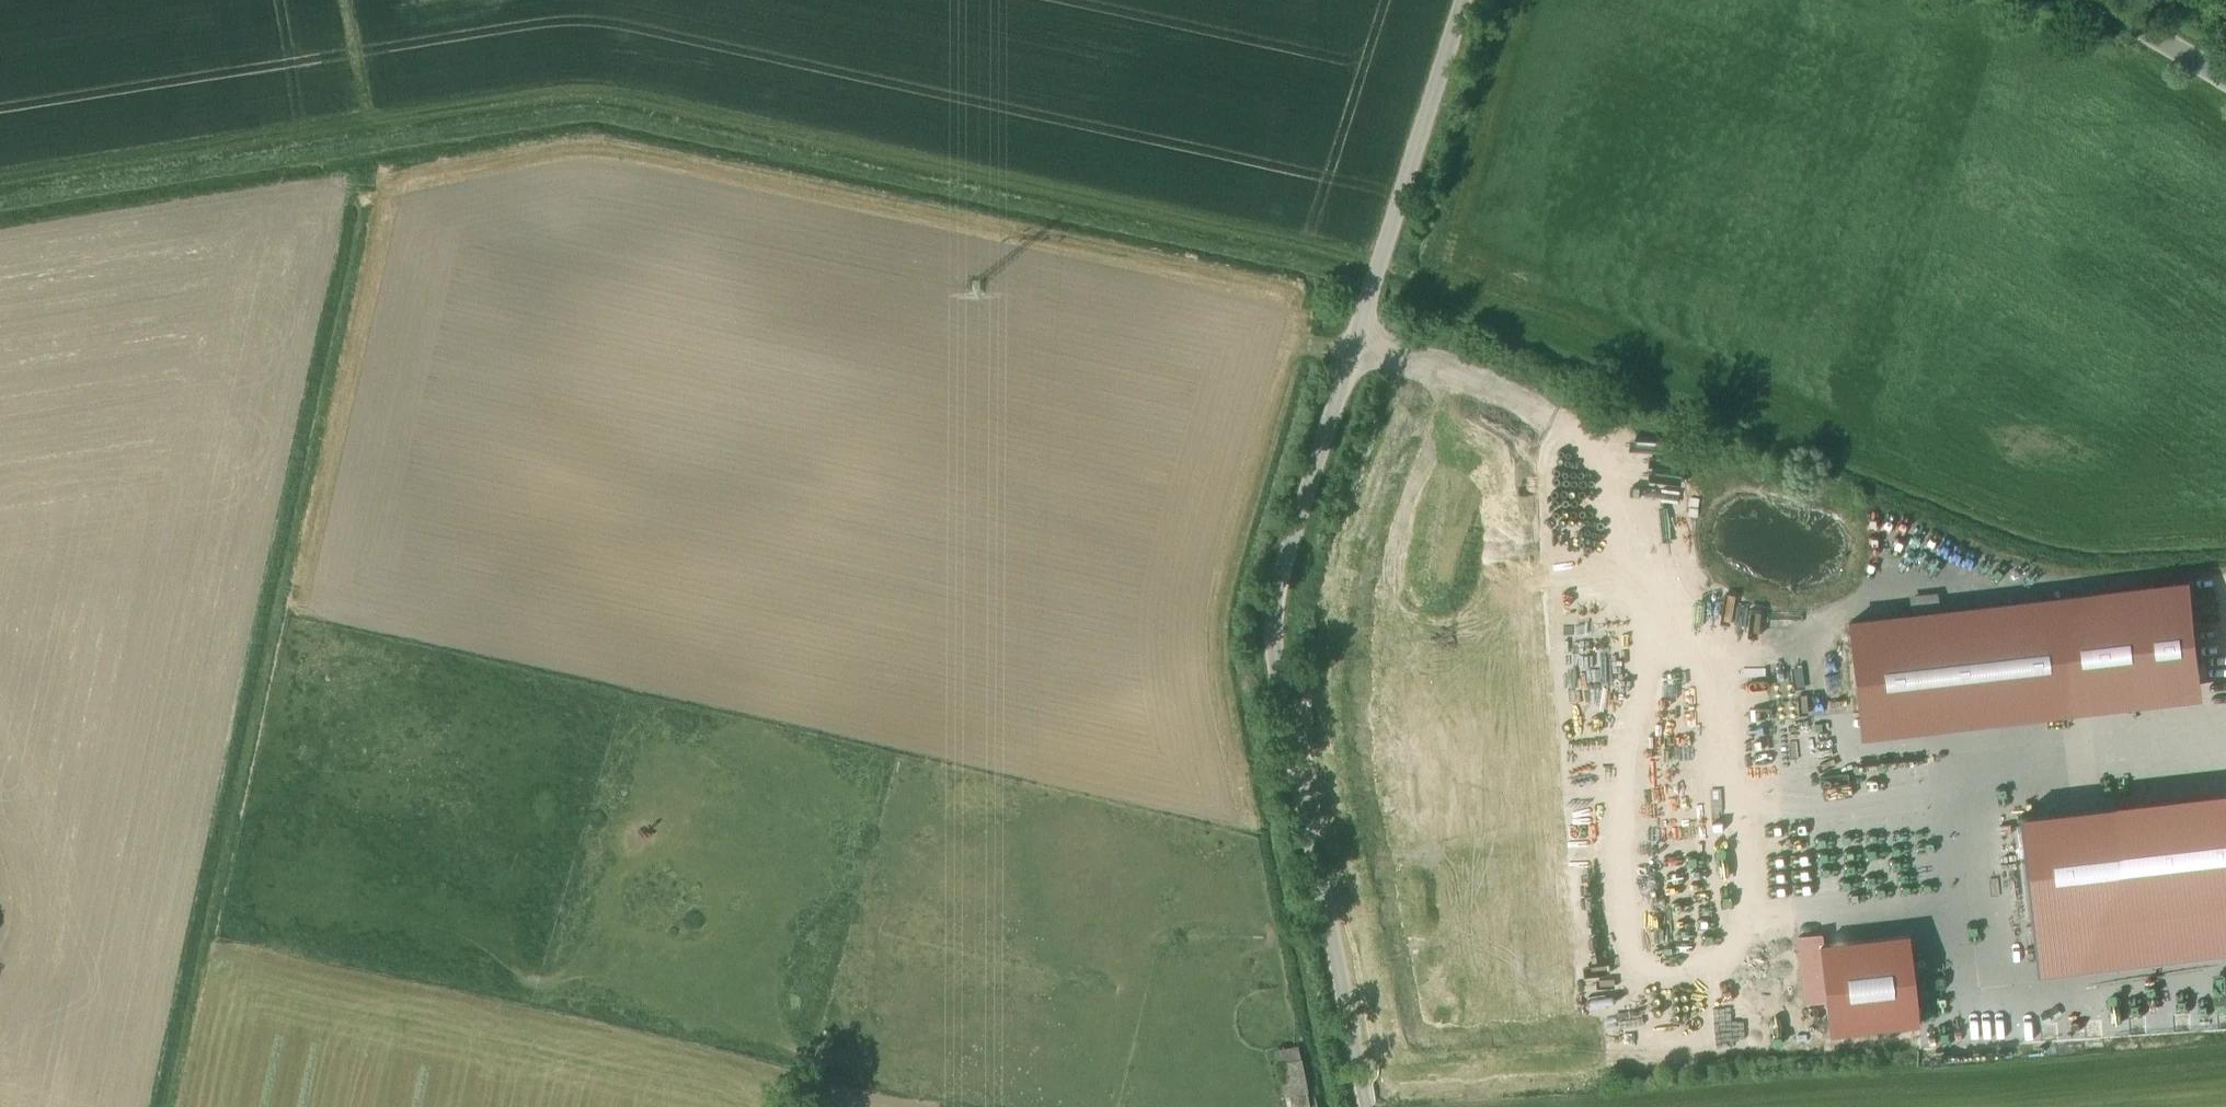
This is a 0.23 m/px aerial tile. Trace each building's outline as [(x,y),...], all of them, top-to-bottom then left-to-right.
[(2192,582),(1847,621),(1861,740),(2206,701),(2192,582)] [(2029,802),(2040,899),(2225,879),(2225,781),(2029,802)] [(1803,940),(1807,1033),(1899,1029),(1894,936),(1803,940)] [(1268,1050),(1282,1106),(1309,1106),(1311,1106),(1295,1044),(1268,1050)]
